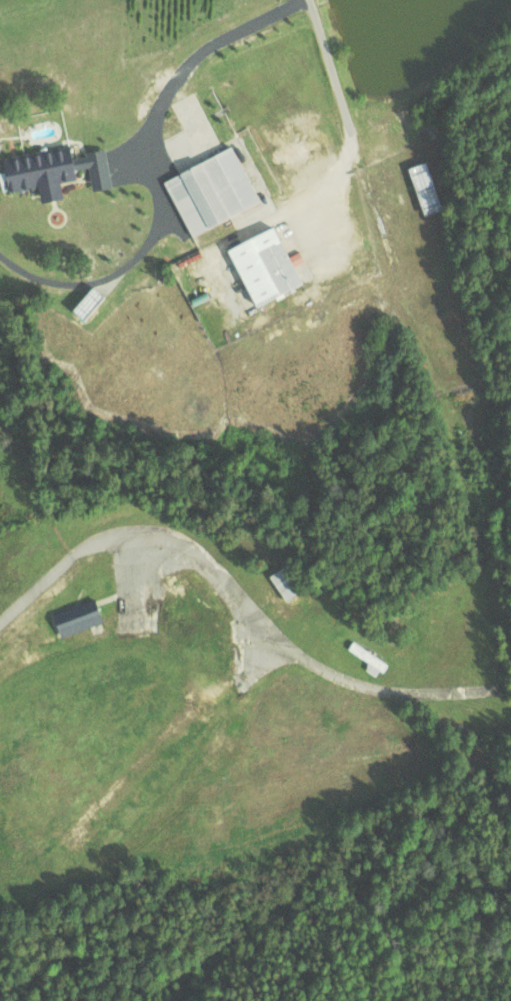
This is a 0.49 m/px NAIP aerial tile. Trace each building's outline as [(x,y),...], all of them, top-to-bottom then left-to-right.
[(5,192),(35,187),(38,202),(60,198),(57,182),(74,179),(72,167),(88,164),(87,157),(71,160),(69,145),(0,157),(0,166),(5,192)] [(257,203),(231,146),(161,179),(188,235),(257,203)] [(88,152),(91,186),(107,185),(103,150),(88,152)] [(419,215),(438,210),(425,161),(407,166),(419,215)] [(224,249),(253,307),(299,283),(270,226),(224,249)] [(49,614),(58,638),(101,622),(92,599),(49,614)]
